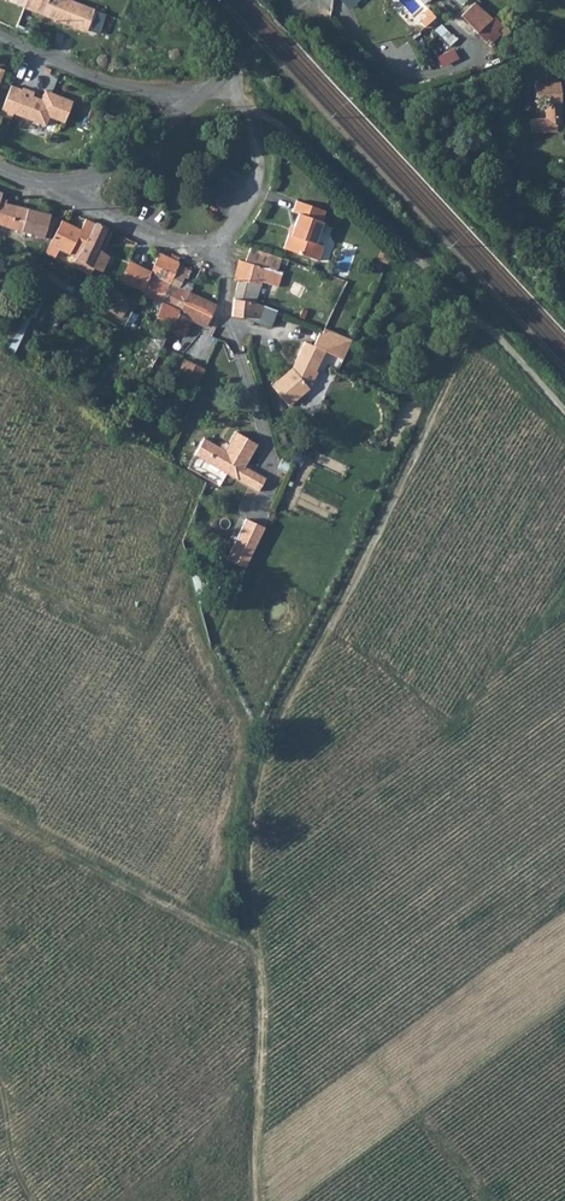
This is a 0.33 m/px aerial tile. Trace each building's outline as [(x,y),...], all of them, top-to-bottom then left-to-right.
[(62,0),(3,0),(98,35),(105,16),(62,0)] [(352,10),(362,0),(342,0),(352,10)] [(474,0),(459,13),(476,30),(493,15),(474,0)] [(431,8),(419,17),(426,27),(439,18),(431,8)] [(22,34),(42,44),(46,36),(29,28),(30,25),(27,23),(22,34)] [(530,119),(531,133),(557,132),(556,118),(562,118),(559,82),(534,84),(535,98),(544,97),(546,118),(530,119)] [(20,85),(11,111),(44,123),(47,114),(62,119),(70,97),(49,89),(47,94),(40,91),(39,96),(30,93),(31,89),(20,85)] [(109,124),(111,118),(103,115),(100,121),(109,124)] [(289,232),(284,247),(317,260),(322,245),(315,242),(322,221),(321,221),(325,210),(297,199),(293,211),(299,213),(294,225),(297,226),(294,234),(289,232)] [(29,233),(27,238),(32,239),(34,235),(44,238),(49,223),(52,224),(54,221),(49,219),(51,217),(0,204),(0,222),(29,233)] [(58,249),(76,258),(81,250),(95,224),(85,220),(80,230),(61,221),(49,245),(45,253),(54,257),(58,249)] [(111,232),(95,224),(81,250),(76,258),(73,264),(70,268),(89,277),(93,269),(102,272),(109,258),(101,252),(111,232)] [(383,245),(377,259),(387,264),(393,250),(383,245)] [(251,264),(251,262),(256,251),(256,250),(250,248),(245,262),(251,264)] [(251,262),(268,267),(272,256),(256,251),(251,262)] [(163,303),(179,266),(180,264),(162,256),(160,255),(150,276),(151,277),(143,294),(163,303)] [(235,299),(255,302),(261,283),(278,287),(283,272),(277,271),(269,268),(268,267),(251,262),(251,264),(245,262),(239,260),(234,280),(239,281),(235,299)] [(163,303),(157,316),(174,324),(189,293),(181,290),(186,279),(188,280),(192,272),(179,266),(163,303)] [(133,267),(124,283),(142,291),(148,274),(133,267)] [(123,317),(132,300),(115,289),(106,307),(123,317)] [(184,335),(192,319),(208,326),(208,324),(216,306),(189,293),(174,324),(171,330),(184,335)] [(253,317),(255,302),(235,299),(233,315),(253,317)] [(255,302),(253,317),(260,317),(263,305),(255,302)] [(301,379),(307,367),(314,371),(324,350),(342,359),(351,339),(324,329),(321,334),(317,332),(311,344),(303,340),(293,360),(297,363),(293,370),(291,368),(270,386),(288,406),(309,389),(301,379)] [(186,360),(179,377),(200,385),(207,368),(186,360)] [(316,372),(314,371),(307,367),(301,379),(309,389),(316,372)] [(224,446),(221,448),(202,437),(192,454),(256,491),(264,478),(243,466),(256,444),(233,431),(224,446)] [(226,560),(245,569),(264,528),(245,519),(226,560)]
